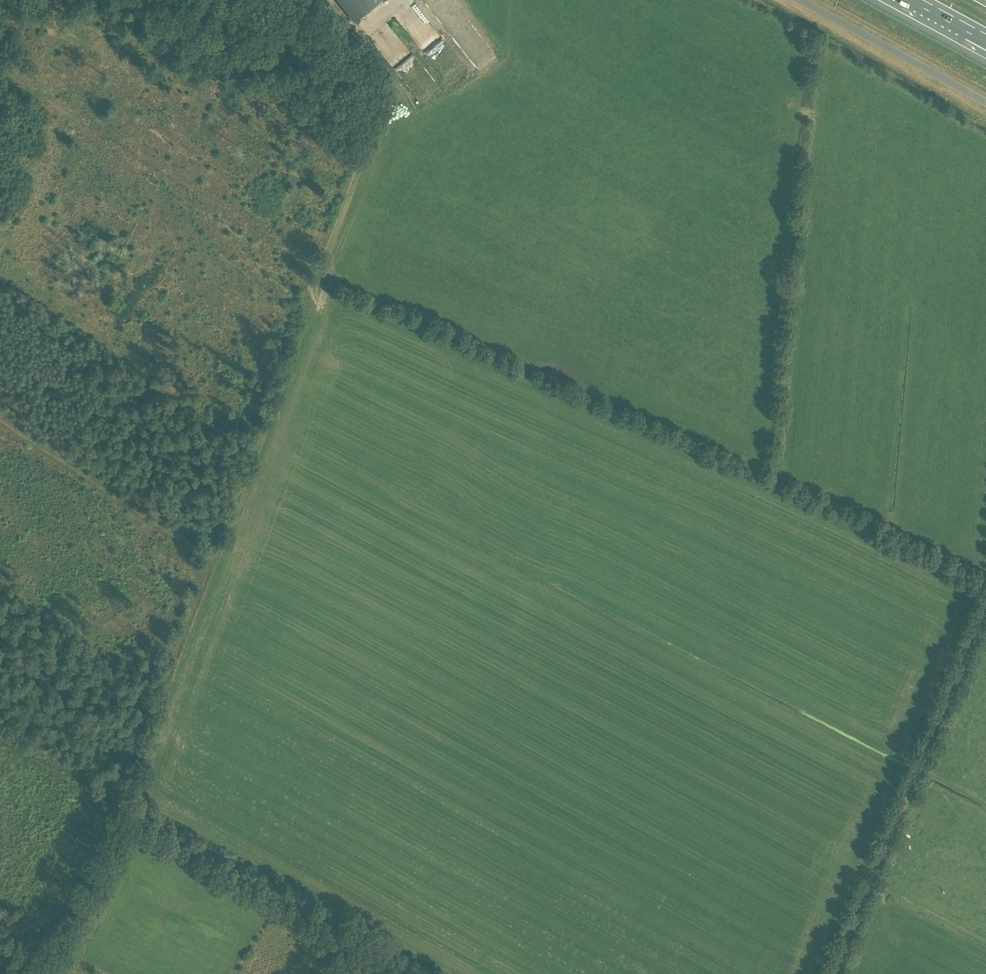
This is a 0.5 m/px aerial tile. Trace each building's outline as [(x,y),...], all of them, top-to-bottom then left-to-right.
[(363,13),(380,0),(353,0),(363,13)]
